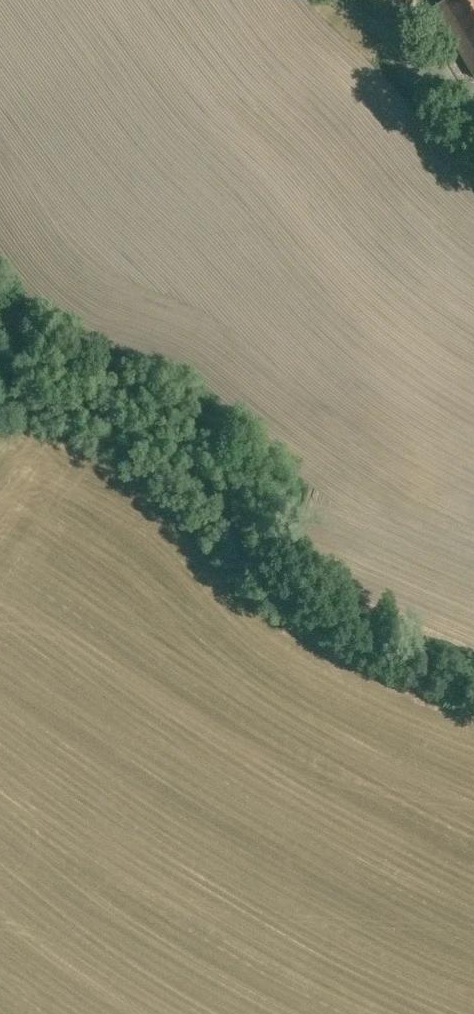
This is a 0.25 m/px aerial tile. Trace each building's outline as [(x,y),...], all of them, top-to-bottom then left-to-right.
[(433,10),(473,77),(473,0),(450,0),(433,10)]
